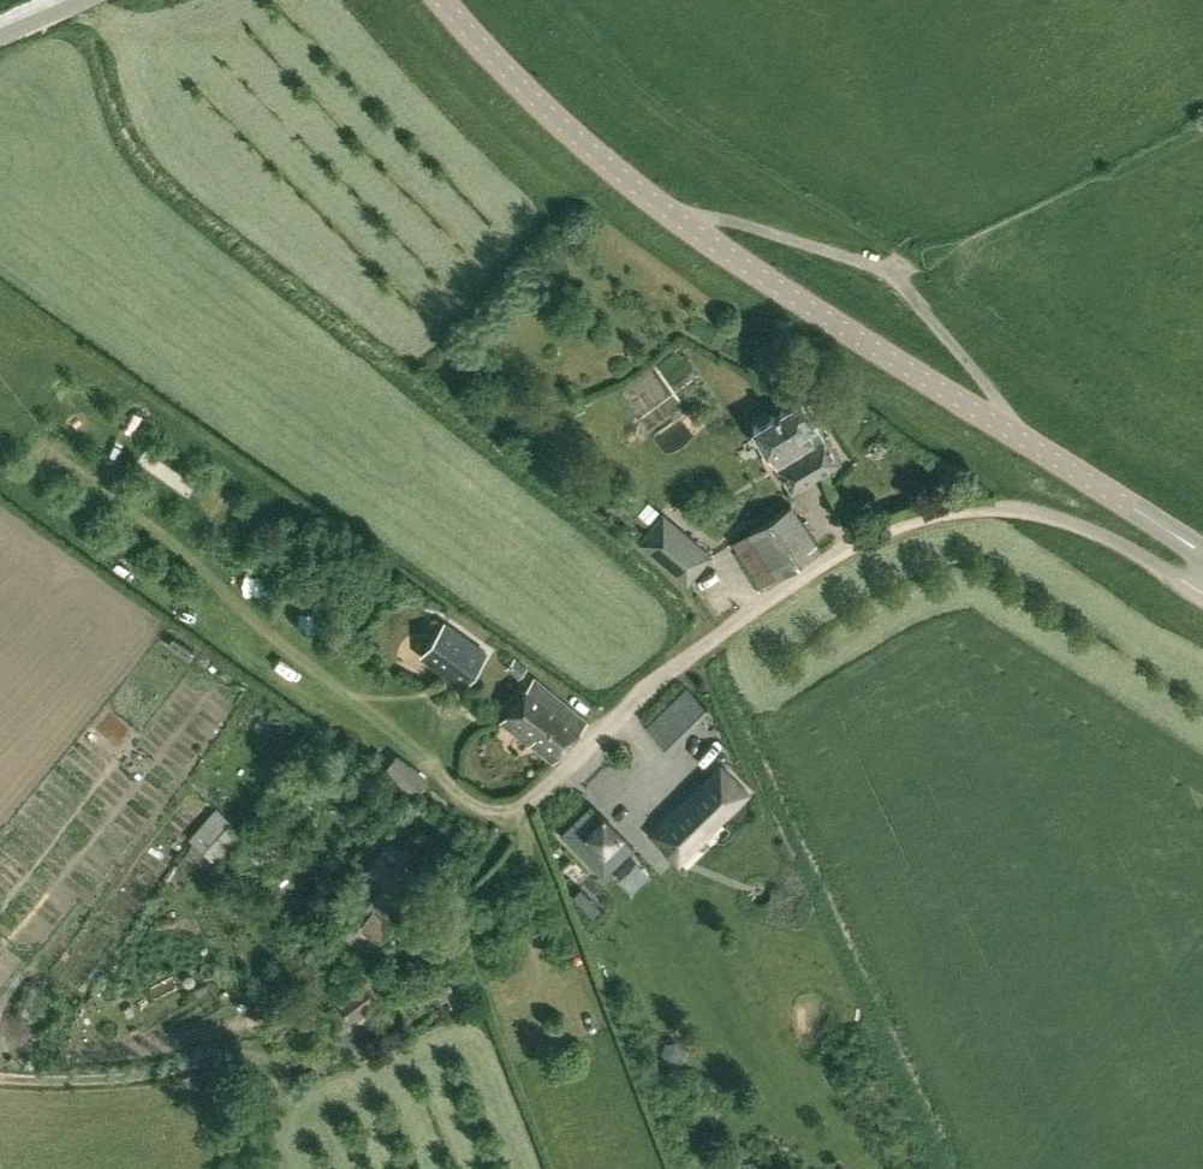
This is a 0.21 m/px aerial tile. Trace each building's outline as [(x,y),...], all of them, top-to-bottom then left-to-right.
[(778,410),(818,473),(840,459),(801,397),(778,410)] [(791,489),(818,473),(778,410),(752,427),(791,489)] [(894,432),(887,429),(879,431),(875,438),(878,446),(885,449),(892,447),(896,440),(894,432)] [(821,547),(792,503),(731,542),(761,586),(821,547)] [(685,534),(664,559),(689,578),(709,553),(685,534)] [(420,651),(464,682),(487,650),(443,619),(420,651)] [(515,656),(507,666),(518,675),(526,666),(515,656)] [(499,721),(553,762),(588,722),(536,678),(499,721)] [(668,707),(687,726),(707,706),(688,687),(668,707)] [(364,743),(374,726),(360,718),(350,735),(364,743)] [(397,755),(385,770),(401,782),(413,766),(397,755)] [(707,777),(651,832),(669,851),(697,824),(705,833),(747,792),(725,770),(712,782),(707,777)] [(561,833),(604,876),(634,846),(592,803),(561,833)] [(218,864),(246,833),(216,806),(189,838),(218,864)] [(383,892),(403,906),(463,837),(450,826),(421,860),(389,834),(379,842),(374,838),(357,857),(365,864),(359,874),(383,892)] [(275,855),(264,843),(251,855),(262,867),(275,855)] [(591,896),(581,886),(573,894),(583,904),(591,896)] [(375,942),(403,906),(383,892),(364,913),(354,913),(335,936),(348,947),(328,965),(337,977),(360,957),(372,940),(375,942)] [(377,1001),(362,982),(337,999),(353,1021),(377,1001)] [(290,1050),(298,1060),(310,1051),(302,1041),(290,1050)]
